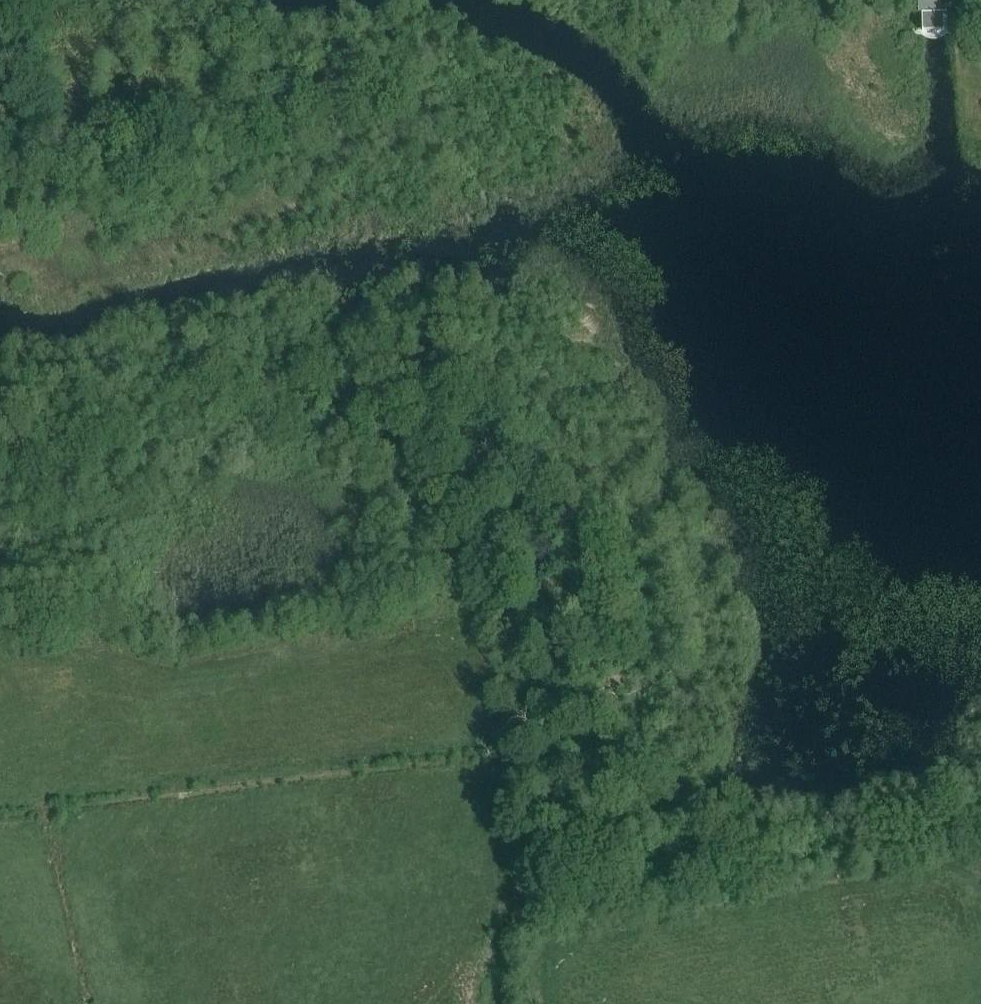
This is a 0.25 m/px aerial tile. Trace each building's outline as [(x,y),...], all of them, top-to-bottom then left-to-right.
[(945,32),(945,12),(940,5),(940,0),(922,0),(923,32),(945,32)]
